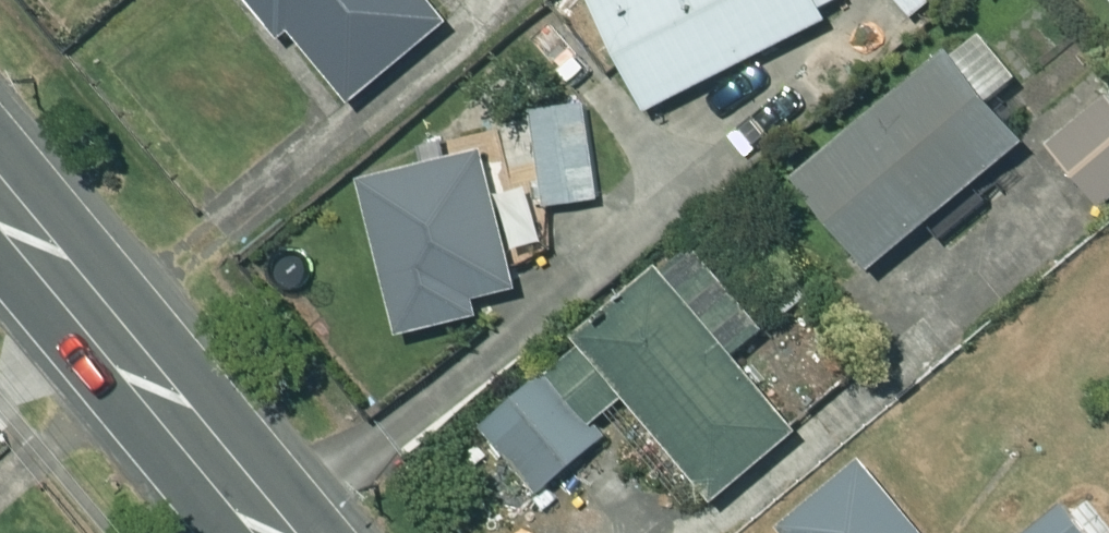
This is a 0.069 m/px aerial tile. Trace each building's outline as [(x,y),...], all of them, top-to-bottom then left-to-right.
[(288,31),(296,24),(356,95),(454,13),(444,0),(262,0),(288,31)] [(834,11),(828,0),(602,0),(654,102),(834,11)] [(918,11),(931,0),(910,0),(918,11)] [(989,29),(973,42),(1006,82),(1022,69),(989,29)] [(958,39),(803,168),(880,260),(1035,131),(958,39)] [(1054,134),(1108,198),(1108,197),(1108,87),(1054,134)] [(589,97),(536,104),(549,200),(603,192),(589,97)] [(485,307),(482,292),(525,280),(489,142),(457,150),(454,139),(430,145),(433,156),(368,171),(405,327),(485,307)] [(582,327),(592,338),(558,367),(554,363),(484,422),(538,486),(609,426),(600,415),(634,389),(723,492),(805,423),(666,258),(582,327)] [(772,286),(791,310),(812,292),(792,269),(772,286)] [(787,519),(799,532),(937,532),(869,451),(787,519)] [(1026,532),(1108,532),(1108,521),(1089,497),(1077,507),(1069,499),(1026,532)]
